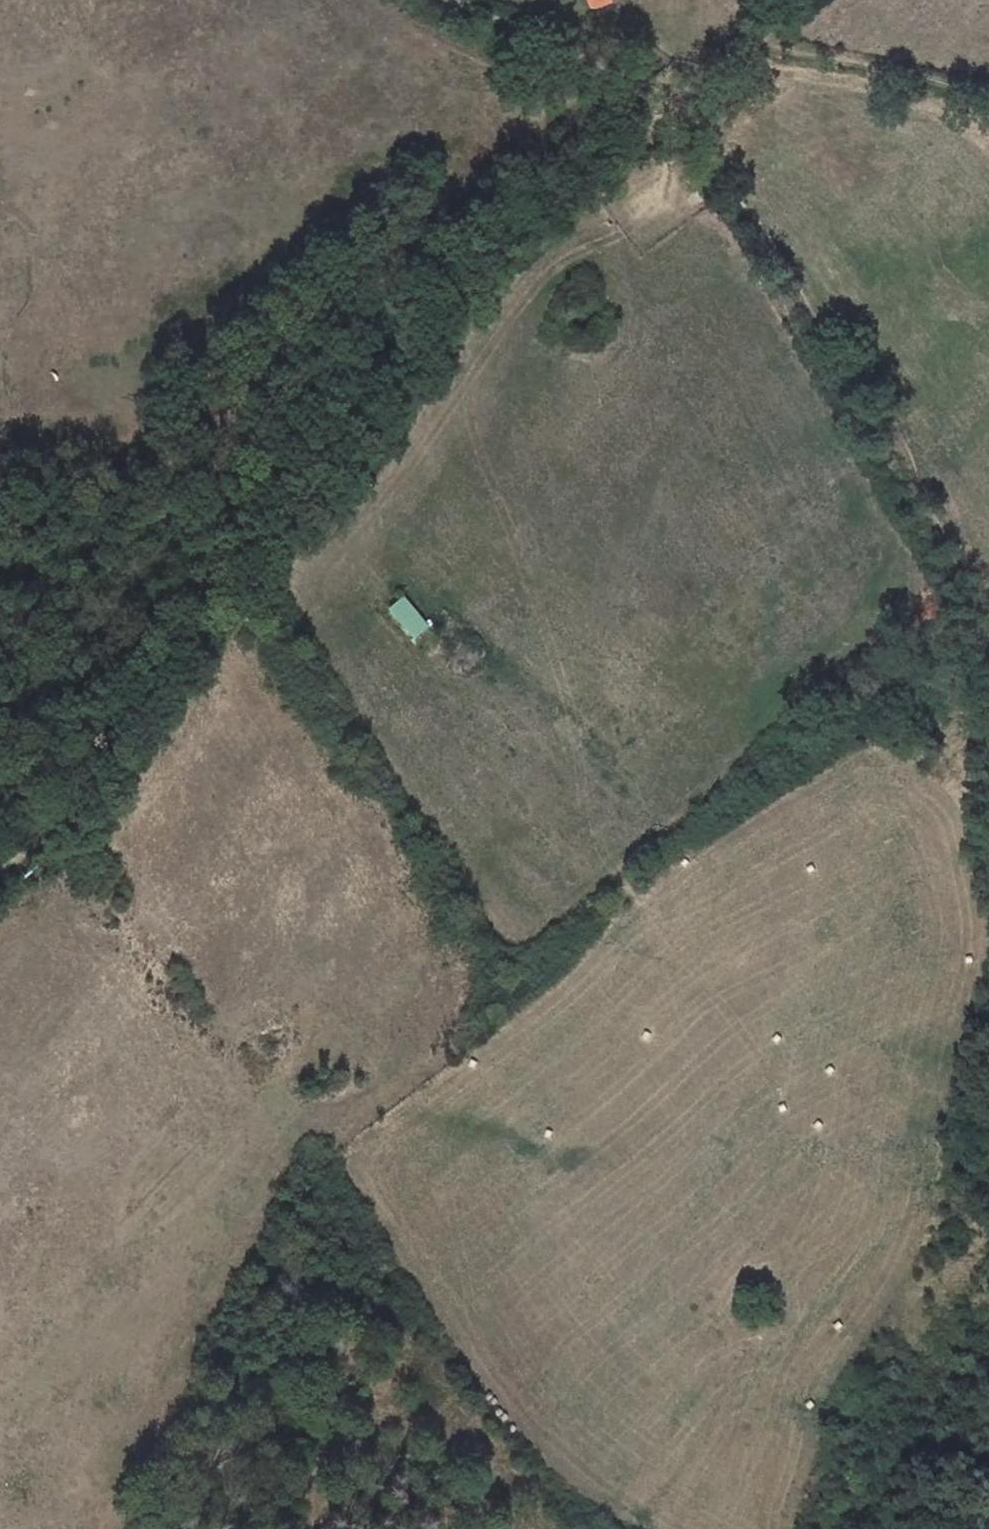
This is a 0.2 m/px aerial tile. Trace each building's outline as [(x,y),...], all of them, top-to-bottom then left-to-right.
[(387,608),(412,638),(428,626),(402,595),(387,608)]
